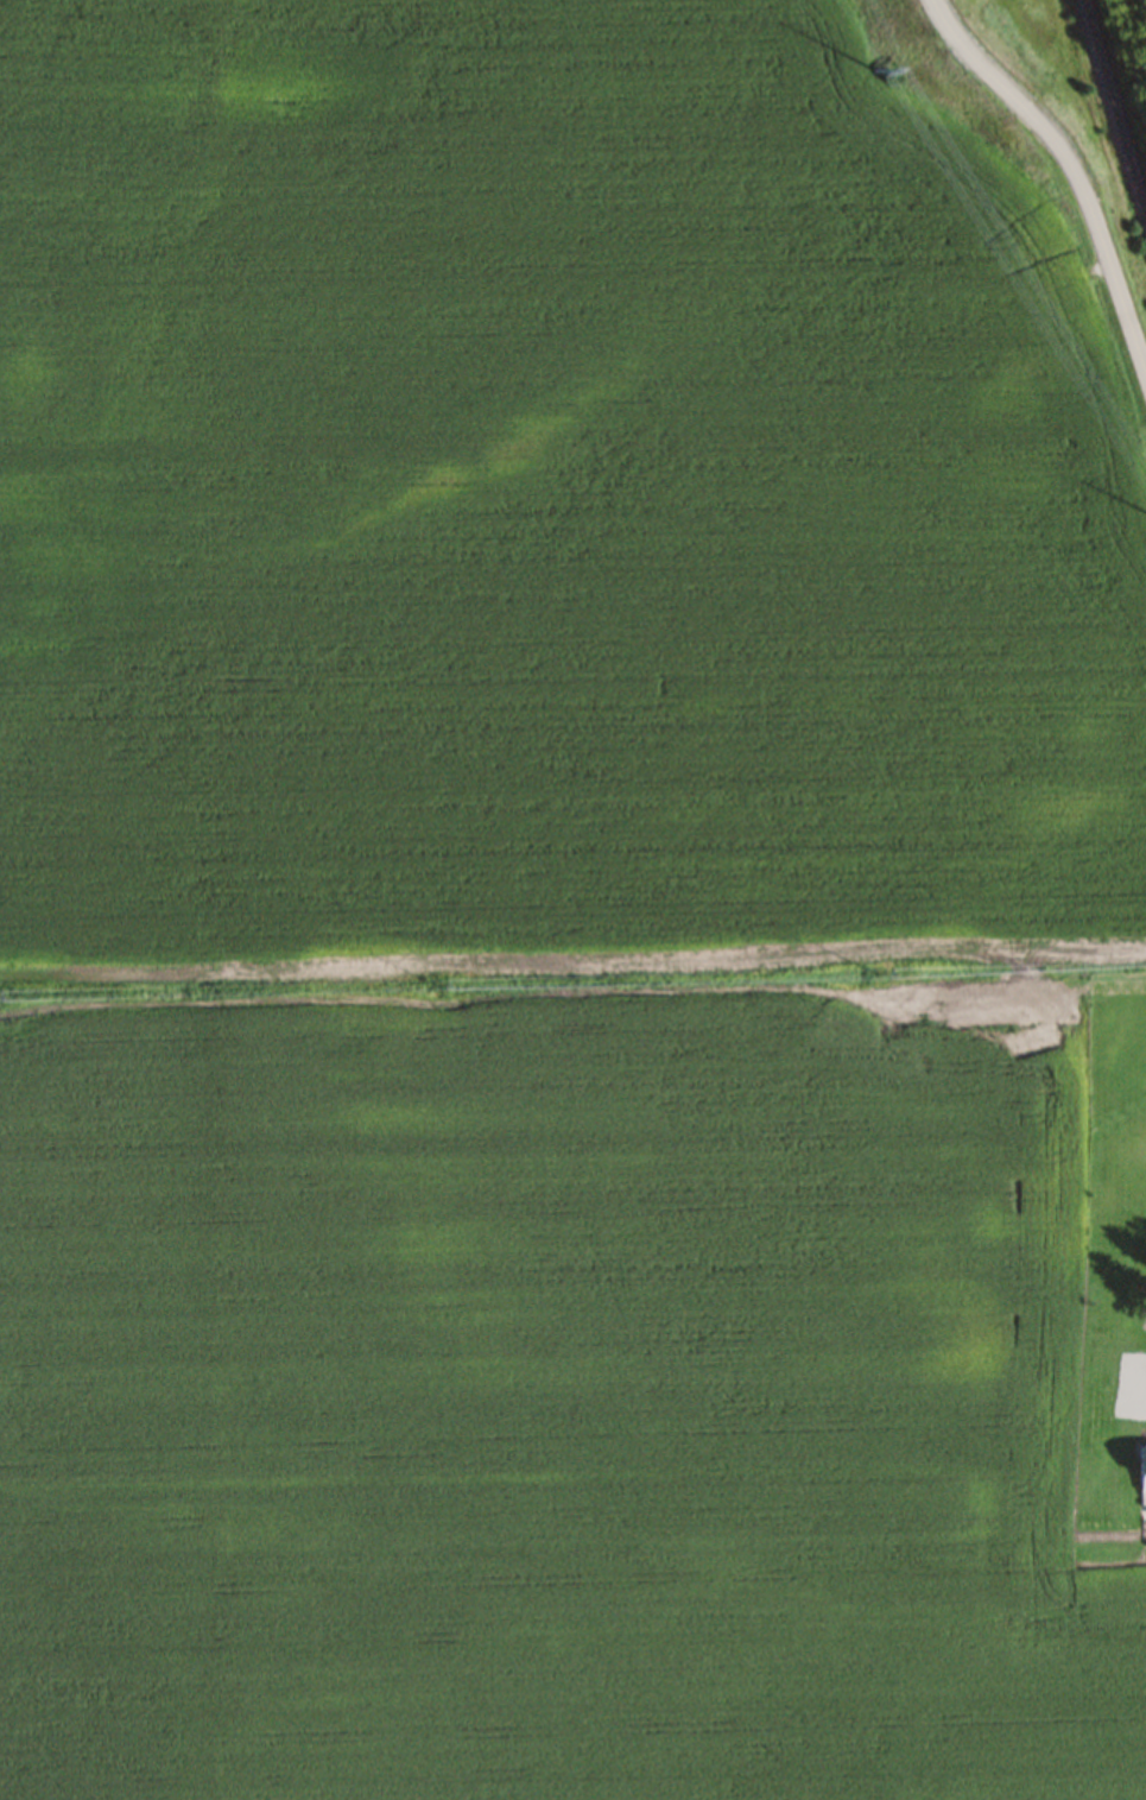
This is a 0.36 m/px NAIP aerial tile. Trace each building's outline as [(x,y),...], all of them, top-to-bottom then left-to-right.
[(1138,1498),(1145,1497),(1145,1452),(1137,1452),(1138,1498)]
